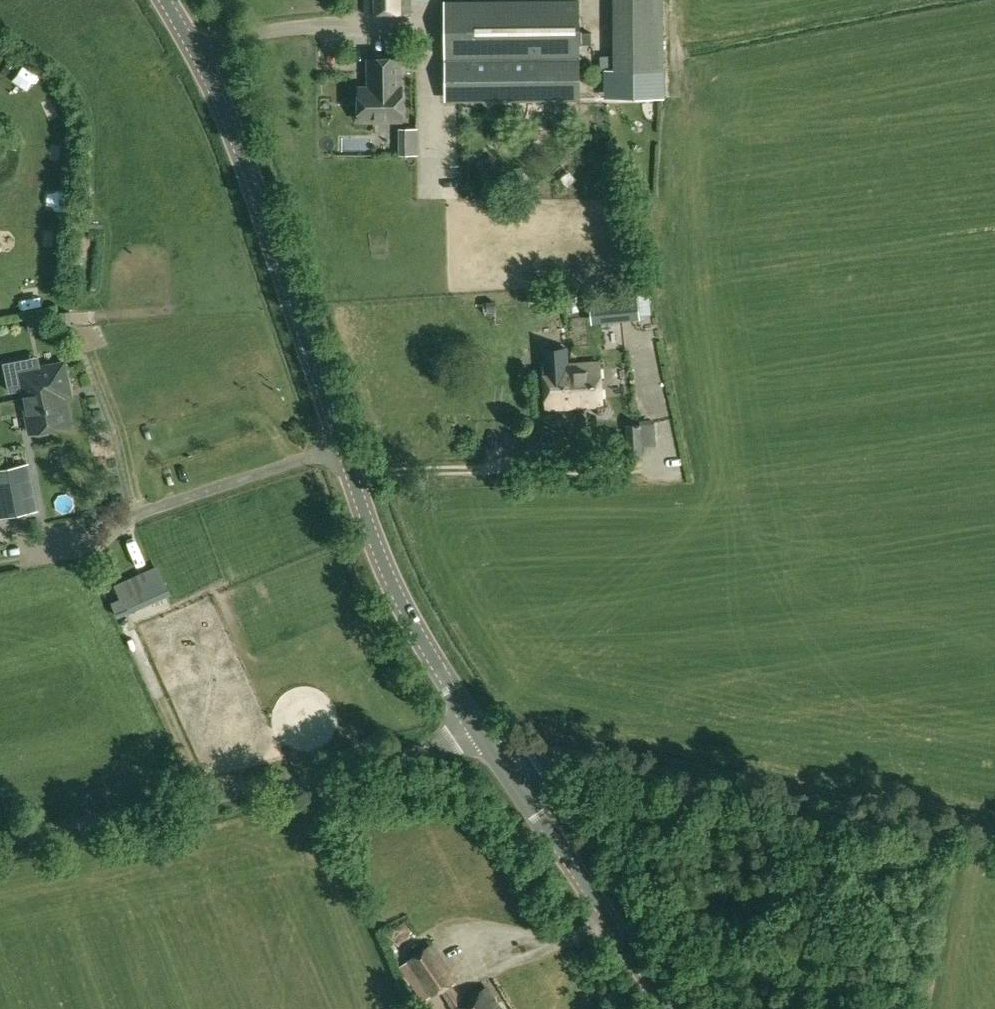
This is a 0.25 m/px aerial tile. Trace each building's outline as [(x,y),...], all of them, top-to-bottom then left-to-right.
[(411,0),(365,0),(365,13),(411,12),(411,0)] [(445,1),(445,77),(501,77),(536,77),(536,67),(551,67),(551,73),(566,73),(566,67),(580,67),(579,0),(571,0),(445,1)] [(670,0),(633,0),(633,16),(625,16),(626,65),(671,64),(670,0)] [(359,119),(402,119),(401,88),(399,88),(399,59),(369,59),(369,88),(359,88),(359,119)] [(639,319),(637,290),(590,295),(592,323),(639,319)] [(47,306),(46,293),(26,296),(27,309),(47,306)] [(548,296),(548,312),(562,311),(561,295),(548,296)] [(18,371),(25,404),(64,396),(70,396),(64,362),(18,371)] [(602,405),(599,362),(570,363),(572,391),(582,390),(583,406),(602,405)] [(546,408),(583,406),(582,390),(572,391),(570,363),(543,365),(546,408)] [(30,431),(70,424),(64,396),(25,404),(30,431)] [(656,446),(655,423),(626,425),(628,457),(644,456),(643,447),(656,446)] [(37,510),(28,463),(0,469),(0,517),(37,510)] [(136,610),(172,594),(159,565),(115,585),(127,614),(136,610)] [(138,652),(148,648),(142,634),(131,638),(138,652)] [(171,698),(151,656),(143,660),(162,702),(171,698)] [(457,982),(432,944),(406,959),(407,961),(399,966),(423,1002),(429,997),(430,999),(441,992),(452,1008),(454,1008),(465,1002),(452,985),(457,982)] [(486,988),(465,1002),(454,1008),(501,1008),(486,988)]
